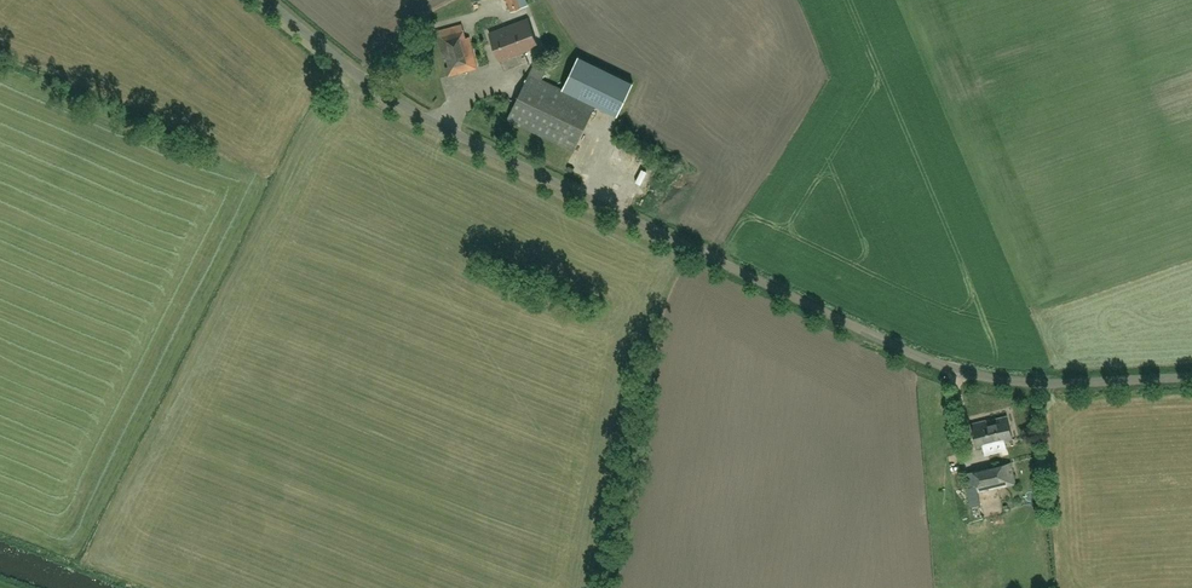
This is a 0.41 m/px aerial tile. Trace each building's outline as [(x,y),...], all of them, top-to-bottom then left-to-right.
[(511,11),(521,7),(519,0),(507,0),(511,11)] [(509,25),(519,53),(538,46),(528,18),(509,25)] [(448,76),(478,68),(469,36),(465,37),(462,24),(436,31),(448,76)] [(500,60),(519,53),(509,25),(489,32),(500,60)] [(580,53),(564,87),(619,113),(635,80),(586,55),(580,53)] [(573,151),(595,105),(542,79),(546,71),(534,65),(508,119),(573,151)] [(622,153),(632,156),(635,149),(625,146),(622,153)] [(977,448),(1012,439),(1007,415),(987,420),(987,419),(971,423),(977,448)] [(952,457),(954,462),(964,459),(963,454),(952,457)] [(978,493),(1016,484),(1012,462),(971,472),(978,493)]
